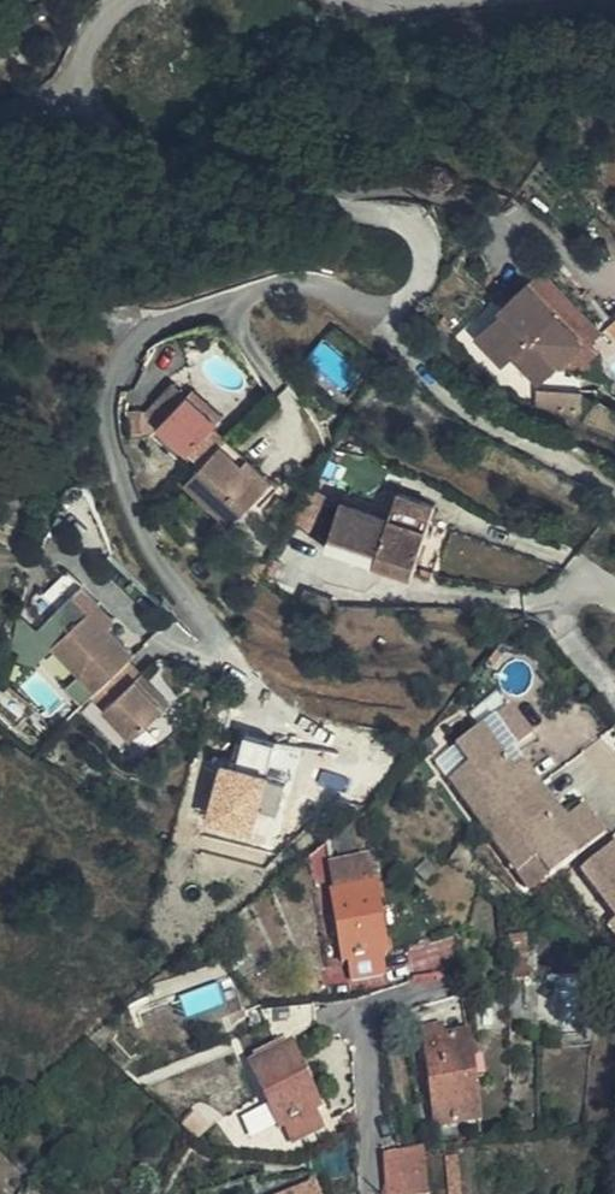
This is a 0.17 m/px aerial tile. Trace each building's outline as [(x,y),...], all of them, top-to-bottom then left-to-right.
[(581,340),(527,284),(499,311),(501,314),(476,337),(501,365),(512,356),(537,382),(581,340)] [(606,327),(614,338),(614,320),(606,327)] [(165,417),(185,394),(173,382),(152,404),(165,417)] [(189,390),(185,394),(165,417),(148,436),(177,463),(185,455),(211,427),(219,418),(189,390)] [(580,417),(581,392),(534,390),(533,411),(552,412),(551,416),(580,417)] [(223,438),(211,427),(185,455),(198,465),(223,438)] [(226,441),(220,446),(265,487),(271,481),(226,441)] [(265,487),(220,446),(183,486),(229,527),(265,487)] [(325,548),(353,556),(356,545),(377,550),(373,562),(410,573),(432,505),(396,494),(388,519),(340,505),(325,548)] [(356,545),(353,556),(373,562),(377,550),(356,545)] [(89,610),(107,628),(116,620),(98,601),(89,610)] [(131,654),(107,628),(89,610),(75,624),(59,606),(36,628),(92,692),(100,686),(112,699),(103,708),(131,740),(161,710),(132,680),(140,673),(128,660),(131,654)] [(169,703),(140,673),(132,680),(161,710),(169,703)] [(512,753),(517,749),(540,732),(516,701),(488,722),(512,753)] [(567,815),(517,749),(512,753),(488,722),(461,743),(475,762),(458,775),(525,865),(542,851),(557,871),(584,850),(561,819),(567,815)] [(209,820),(259,829),(263,805),(285,809),(291,776),(272,772),(279,737),(246,730),(241,758),(222,755),(209,820)] [(589,798),(567,815),(561,819),(584,850),(612,829),(589,798)] [(359,851),(347,828),(328,842),(338,856),(359,851)] [(316,852),(310,857),(315,894),(331,892),(343,961),(350,960),(354,978),(384,972),(382,954),(385,953),(373,883),(371,884),(366,861),(329,866),(325,845),(316,852)] [(596,865),(614,888),(614,849),(596,865)] [(528,978),(525,937),(508,938),(511,980),(528,978)] [(288,1041),(316,1028),(314,1007),(260,1015),(278,1052),(248,1068),(279,1128),(285,1126),(293,1141),(322,1126),(315,1111),(320,1109),(288,1041)] [(479,1119),(469,1033),(444,1036),(443,1027),(422,1029),(433,1124),(479,1119)] [(425,1148),(403,1149),(381,1151),(384,1193),(428,1193),(425,1148)] [(457,1156),(445,1157),(449,1193),(460,1193),(457,1156)]
